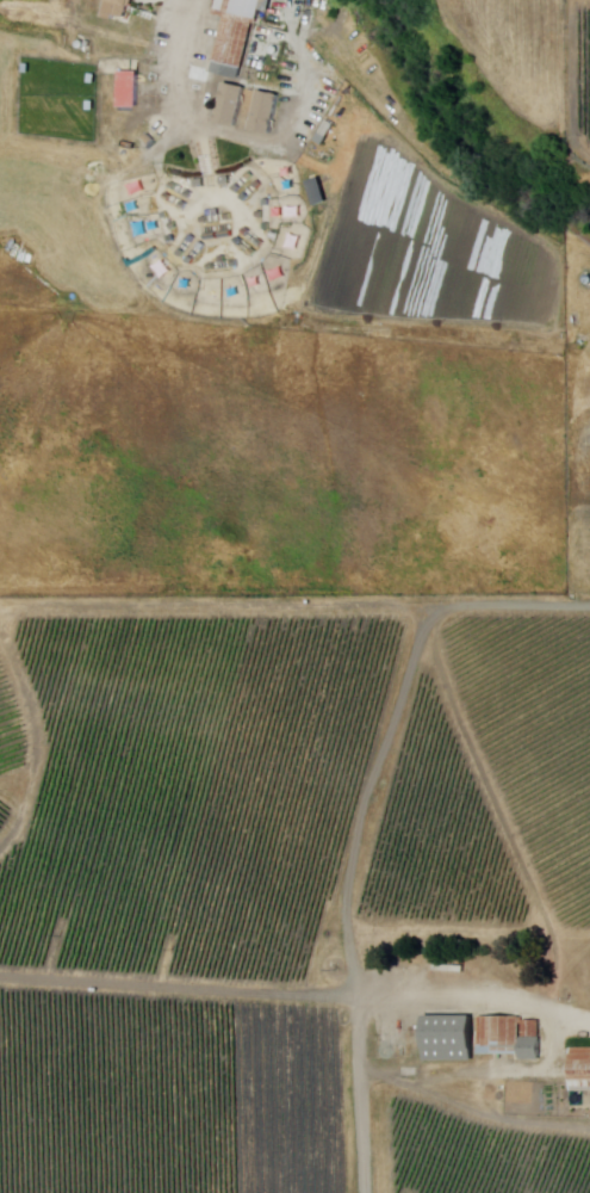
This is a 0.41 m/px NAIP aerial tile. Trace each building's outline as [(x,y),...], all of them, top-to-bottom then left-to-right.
[(114,21),(116,16),(126,19),(130,7),(133,8),(136,0),(105,0),(108,1),(104,18),(114,21)] [(215,16),(218,0),(273,0),(271,13),(261,11),(257,24),(254,23),(240,80),(211,73),(225,18),(215,16)] [(120,106),(120,73),(137,73),(138,106),(120,106)] [(217,123),(225,84),(246,88),(237,128),(217,123)] [(250,131),(260,91),(280,95),(271,136),(250,131)] [(150,146),(144,140),(150,135),(156,141),(150,146)] [(250,181),(247,177),(251,173),(255,177),(250,181)] [(259,190),(255,185),(259,181),(263,186),(259,190)] [(170,188),(173,183),(179,185),(175,192),(170,188)] [(237,193),(234,188),(238,184),(243,188),(237,193)] [(186,197),(190,191),(194,193),(192,199),(186,197)] [(164,199),(167,193),(173,197),(170,202),(164,199)] [(246,203),(242,198),(247,193),(250,198),(246,203)] [(181,208),(184,202),(190,204),(187,210),(181,208)] [(163,221),(162,215),(169,212),(170,218),(163,221)] [(172,230),(170,224),(176,222),(179,229),(172,230)] [(248,237),(243,233),(247,228),(253,233),(248,237)] [(206,241),(206,235),(232,231),(234,237),(206,241)] [(271,239),(273,233),(281,235),(279,241),(271,239)] [(193,245),(188,240),(192,235),(197,239),(193,245)] [(240,247),(235,243),(240,237),(244,241),(240,247)] [(262,248),(256,245),(261,240),(266,243),(262,248)] [(203,251),(198,247),(201,242),(206,246),(203,251)] [(254,258),(249,254),(254,248),(259,252),(254,258)] [(182,259),(178,255),(181,249),(186,253),(182,259)] [(192,266),(187,262),(191,256),(195,260),(192,266)] [(273,910),(248,894),(251,889),(277,904),(273,910)] [(480,1055),(521,1055),(522,1018),(509,1018),(509,1005),(495,1005),(493,1018),(480,1018),(480,1055)] [(427,1062),(426,1016),(474,1016),(474,1062),(427,1062)] [(524,1038),(524,1021),(541,1020),(542,1038),(524,1038)] [(522,1061),(522,1038),(542,1039),(542,1061),(522,1061)] [(572,1049),(589,1049),(589,1092),(572,1092),(572,1049)]
